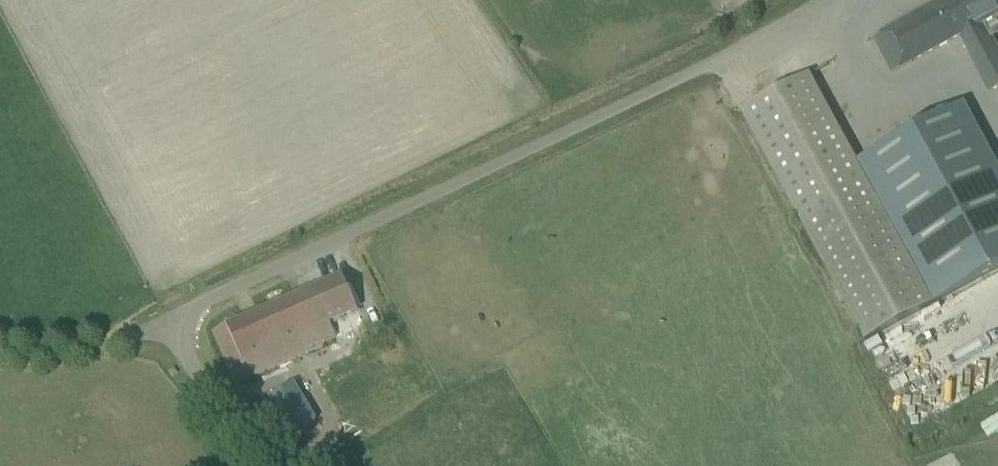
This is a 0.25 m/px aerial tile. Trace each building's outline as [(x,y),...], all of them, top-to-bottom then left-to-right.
[(990,93),(997,88),(997,49),(995,44),(993,45),(982,24),(997,15),(997,0),(947,0),(874,40),(892,73),(961,35),(972,56),(970,58),(990,93)] [(866,342),(997,269),(997,176),(960,107),(858,163),(810,75),(741,112),(866,342)] [(416,221),(405,225),(409,233),(419,228),(416,221)] [(213,332),(236,385),(323,346),(322,344),(336,337),(330,323),(358,311),(343,276),(213,332)] [(270,397),(292,435),(317,420),(295,382),(270,397)]
